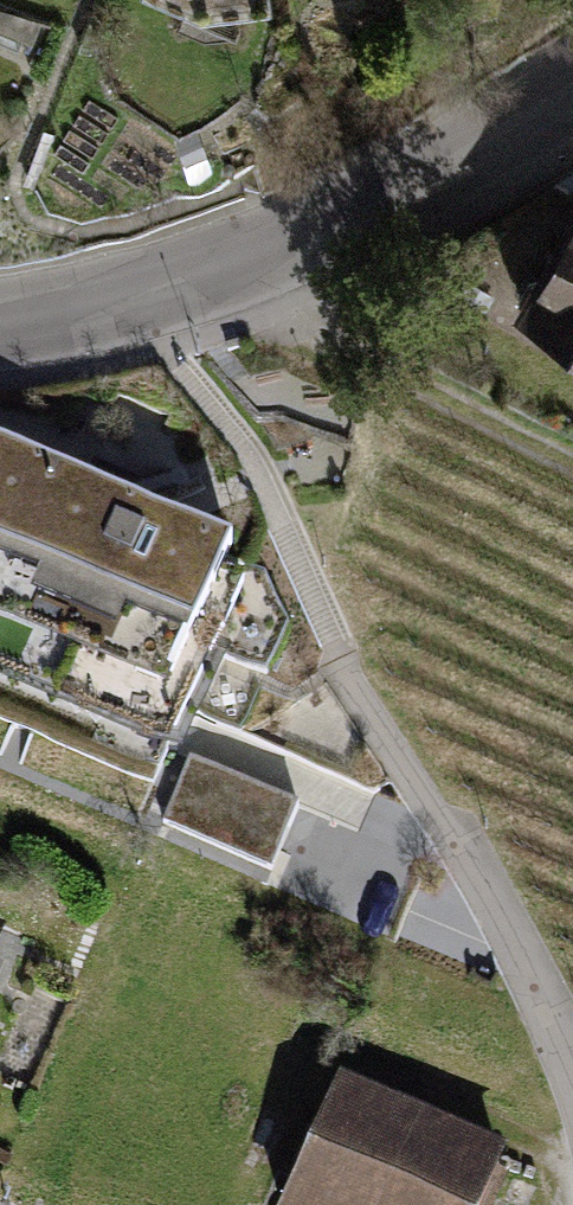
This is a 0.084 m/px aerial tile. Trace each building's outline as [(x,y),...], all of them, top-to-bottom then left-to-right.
[(205,11),(278,1),(278,0),(180,0),(205,11)] [(508,303),(572,340),(572,191),(508,303)] [(0,449),(0,705),(155,776),(253,564),(0,449)] [(306,811),(200,766),(174,826),(280,871),(306,811)] [(0,947),(0,971),(9,950),(0,947)] [(304,1204),(498,1204),(512,1172),(348,1102),(304,1204)]
